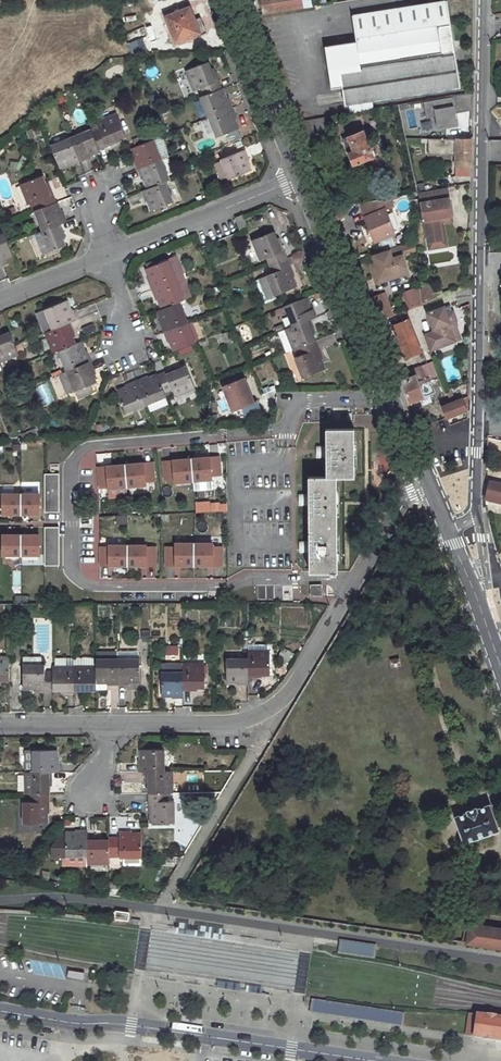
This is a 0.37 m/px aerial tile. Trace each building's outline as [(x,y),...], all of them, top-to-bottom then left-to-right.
[(264,14),(303,8),(301,0),(262,0),(264,14)] [(352,16),(355,33),(449,18),(447,2),(352,16)] [(189,8),(166,17),(176,43),(205,31),(200,18),(195,20),(189,8)] [(449,18),(355,33),(356,43),(325,48),(332,89),(343,88),(365,84),(368,101),(371,100),(460,87),(449,18)] [(151,25),(145,27),(149,39),(155,37),(151,25)] [(127,42),(131,52),(144,47),(140,38),(127,42)] [(208,62),(186,70),(194,91),(198,90),(201,97),(221,89),(214,71),(212,71),(208,62)] [(365,84),(343,88),(345,104),(350,104),(351,111),(372,108),(371,100),(368,101),(365,84)] [(221,89),(201,97),(209,117),(232,108),(228,98),(225,99),(221,89)] [(473,92),(452,96),(455,114),(472,110),(473,92)] [(194,102),(199,115),(205,113),(200,99),(194,102)] [(404,110),(409,129),(418,127),(413,107),(404,110)] [(232,108),(209,117),(217,137),(237,129),(233,120),(236,118),(232,108)] [(98,126),(91,129),(99,149),(117,142),(116,140),(126,137),(117,114),(97,122),(98,126)] [(326,117),(296,122),(302,135),(331,130),(326,117)] [(30,137),(40,132),(37,126),(27,130),(30,137)] [(91,129),(71,137),(81,161),(91,157),(90,155),(100,151),(99,149),(91,129)] [(456,155),(456,176),(471,177),(472,130),(462,130),(462,139),(429,139),(428,152),(456,152),(456,155)] [(363,131),(344,139),(354,165),(374,157),(363,131)] [(71,137),(51,145),(60,167),(70,163),(71,166),(81,161),(71,137)] [(154,139),(132,148),(136,158),(134,159),(138,169),(162,160),(154,139)] [(250,171),(247,162),(250,160),(245,149),(220,158),(222,162),(228,177),(229,180),(250,171)] [(162,160),(138,169),(142,180),(144,179),(148,189),(166,182),(170,180),(162,160)] [(222,162),(215,164),(222,179),(228,177),(222,162)] [(43,176),(21,185),(29,205),(31,204),(35,211),(56,202),(49,184),(47,185),(43,176)] [(148,189),(141,192),(145,202),(148,201),(152,211),(173,202),(166,182),(148,189)] [(441,240),(438,221),(440,218),(451,216),(446,188),(418,193),(427,242),(441,240)] [(140,190),(127,196),(131,206),(144,200),(140,190)] [(380,199),(359,202),(374,242),(393,233),(380,199)] [(56,202),(35,211),(43,231),(60,224),(66,222),(62,212),(60,213),(56,202)] [(331,207),(334,216),(342,215),(338,206),(331,207)] [(242,216),(235,218),(240,231),(248,228),(242,216)] [(438,221),(441,240),(427,242),(428,249),(446,246),(442,223),(451,221),(451,216),(440,218),(438,221)] [(37,257),(66,246),(62,236),(64,235),(60,224),(43,231),(29,237),(37,257)] [(274,232),(252,240),(260,261),(266,259),(269,266),(287,259),(280,241),(277,242),(274,232)] [(3,259),(13,255),(4,233),(0,235),(0,263),(4,261),(3,259)] [(390,251),(391,253),(401,250),(400,245),(389,248),(390,251)] [(401,250),(391,253),(390,251),(374,256),(377,264),(372,265),(376,278),(396,271),(398,277),(408,273),(401,250)] [(176,257),(146,269),(150,278),(147,280),(151,290),(175,280),(183,277),(184,277),(176,257)] [(287,259),(269,266),(272,273),(266,276),(275,296),(296,287),(292,278),(295,277),(287,259)] [(396,271),(376,278),(377,283),(398,277),(396,271)] [(175,280),(151,290),(156,301),(158,300),(162,309),(180,302),(191,297),(183,277),(175,280)] [(412,290),(392,299),(397,313),(418,305),(412,290)] [(383,294),(368,300),(370,305),(385,300),(383,294)] [(306,298),(284,307),(293,327),(310,320),(317,317),(313,307),(310,308),(306,298)] [(370,305),(377,322),(383,336),(393,331),(388,317),(391,316),(385,300),(370,305)] [(65,302),(44,310),(52,330),(70,323),(76,321),(72,311),(69,312),(65,302)] [(162,309),(158,311),(163,321),(160,322),(164,332),(188,323),(180,302),(162,309)] [(434,332),(425,336),(430,350),(455,341),(450,328),(455,326),(456,320),(452,312),(445,314),(443,307),(427,314),(434,332)] [(293,327),(285,330),(293,350),(297,349),(315,341),(311,332),(314,330),(310,320),(293,327)] [(52,330),(45,333),(54,353),(59,351),(76,344),(72,334),(74,333),(70,323),(52,330)] [(188,323),(164,332),(168,343),(170,342),(174,351),(196,342),(188,323)] [(19,354),(10,333),(0,337),(0,362),(19,354)] [(301,356),(295,358),(304,378),(325,370),(321,360),(323,359),(316,341),(315,341),(297,349),(301,356)] [(76,344),(59,351),(67,371),(91,361),(87,351),(84,352),(81,342),(76,344)] [(416,349),(404,354),(407,363),(419,358),(416,349)] [(91,361),(67,371),(59,374),(67,392),(74,389),(78,398),(93,392),(90,385),(96,382),(93,373),(95,372),(91,361)] [(175,368),(158,375),(166,397),(173,394),(175,397),(195,389),(187,367),(177,371),(175,368)] [(406,367),(397,371),(409,402),(435,392),(429,377),(418,382),(416,377),(419,376),(416,368),(412,370),(411,368),(407,369),(406,367)] [(147,376),(136,381),(146,405),(147,404),(165,397),(166,397),(158,375),(148,379),(147,376)] [(245,378),(224,387),(235,411),(243,408),(248,419),(264,412),(259,400),(255,402),(245,378)] [(127,387),(117,391),(126,413),(146,405),(136,381),(126,385),(127,387)] [(469,396),(443,406),(447,418),(465,411),(469,408),(469,396)] [(165,397),(147,404),(150,412),(168,405),(165,397)] [(439,421),(431,423),(434,432),(442,430),(439,421)] [(353,429),(326,429),(326,477),(309,476),(310,572),(337,572),(335,476),(354,477),(353,429)] [(373,456),(374,480),(386,480),(385,456),(373,456)] [(191,459),(193,481),(211,479),(211,476),(220,475),(218,457),(191,459)] [(174,482),(193,481),(191,459),(163,461),(165,480),(174,479),(174,482)] [(125,465),(127,487),(145,485),(144,481),(154,480),(152,462),(125,465)] [(108,488),(127,487),(125,465),(97,467),(98,485),(108,485),(108,488)] [(59,474),(45,474),(45,484),(45,493),(44,503),(44,513),(59,513),(59,503),(59,493),(59,484),(59,474)] [(485,501),(500,505),(500,486),(490,483),(485,501)] [(2,513),(20,513),(21,494),(2,494),(2,513)] [(21,494),(20,513),(39,514),(39,494),(21,494)] [(59,527),(44,527),(44,537),(44,546),(45,556),(45,566),(59,566),(59,556),(59,547),(59,537),(59,527)] [(2,555),(21,555),(21,535),(2,535),(2,555)] [(21,535),(21,555),(39,555),(39,535),(21,535)] [(166,565),(193,566),(194,544),(182,544),(182,547),(166,547),(166,565)] [(194,544),(193,566),(221,565),(221,547),(212,547),(212,544),(194,544)] [(99,565),(127,565),(127,546),(109,546),(109,547),(99,547),(99,565)] [(127,546),(127,565),(155,565),(155,547),(145,547),(145,546),(127,546)] [(322,585),(310,585),(310,595),(322,595),(322,585)] [(181,617),(180,603),(168,604),(168,617),(181,617)] [(269,652),(248,652),(248,659),(248,677),(259,677),(259,674),(270,674),(269,652)] [(41,656),(23,657),(23,664),(41,664),(41,656)] [(9,681),(9,658),(0,658),(0,680),(9,681)] [(398,658),(391,660),(392,666),(400,665),(398,658)] [(118,659),(96,659),(96,667),(96,687),(106,687),(106,684),(118,684),(118,659)] [(140,659),(118,659),(118,684),(129,684),(129,682),(139,681),(140,659)] [(248,659),(226,659),(227,682),(237,682),(237,684),(248,684),(248,677),(248,659)] [(41,664),(23,664),(23,687),(35,688),(34,690),(53,690),(52,670),(45,671),(45,664),(41,664)] [(183,672),(183,664),(161,664),(161,672),(183,672)] [(204,664),(183,664),(183,672),(183,690),(193,690),(193,688),(204,687),(204,664)] [(74,667),(52,667),(52,670),(53,690),(64,690),(64,693),(74,693),(74,667)] [(96,667),(74,667),(74,693),(86,693),(85,690),(96,690),(96,687),(96,667)] [(183,672),(161,672),(161,696),(171,695),(171,698),(183,698),(183,690),(183,672)] [(56,749),(34,749),(33,771),(51,771),(59,771),(59,760),(56,760),(56,749)] [(164,749),(141,749),(141,760),(138,760),(139,771),(146,771),(164,771),(164,749)] [(28,771),(26,771),(26,793),(29,793),(49,793),(49,783),(52,782),(51,771),(33,771),(28,771)] [(164,771),(146,771),(146,783),(148,782),(148,792),(168,792),(172,792),(171,771),(164,771)] [(168,792),(148,792),(149,812),(152,812),(151,823),(174,822),(174,801),(169,801),(168,792)] [(49,793),(29,793),(29,802),(23,802),(23,823),(47,823),(47,813),(50,813),(49,793)] [(489,804),(455,816),(464,842),(499,829),(489,804)] [(88,829),(77,829),(77,831),(65,832),(65,855),(88,855),(88,837),(88,829)] [(131,831),(119,831),(119,837),(109,838),(109,839),(109,854),(120,854),(120,857),(142,857),(142,834),(131,834),(131,831)] [(88,837),(88,855),(88,863),(109,863),(109,854),(109,839),(99,839),(99,837),(88,837)] [(128,920),(129,912),(116,910),(114,918),(116,918),(128,920)] [(462,942),(500,948),(500,929),(469,924),(469,927),(465,926),(462,942)] [(338,941),(337,954),(374,956),(375,943),(338,941)] [(84,972),(68,970),(67,977),(83,979),(84,972)] [(402,1026),(404,1013),(311,998),(309,1012),(402,1026)] [(466,1035),(473,1036),(474,1037),(500,1041),(500,1018),(477,1014),(477,1016),(469,1015),(466,1035)]
